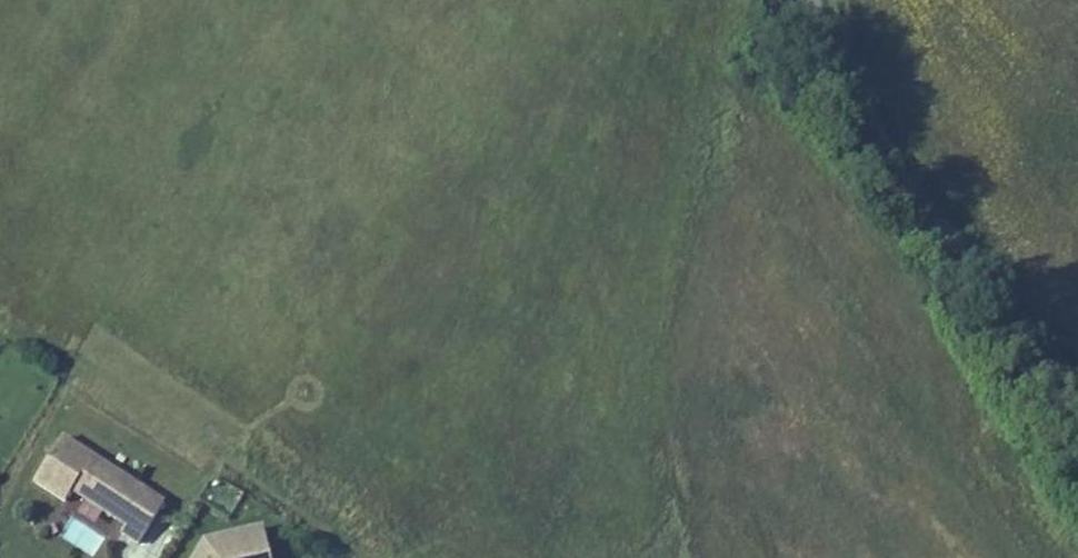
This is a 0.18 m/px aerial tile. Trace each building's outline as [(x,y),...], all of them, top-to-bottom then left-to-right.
[(165,503),(65,439),(33,488),(65,508),(72,497),(124,530),(121,536),(137,547),(165,503)] [(265,531),(203,546),(196,557),(271,557),(265,531)]
